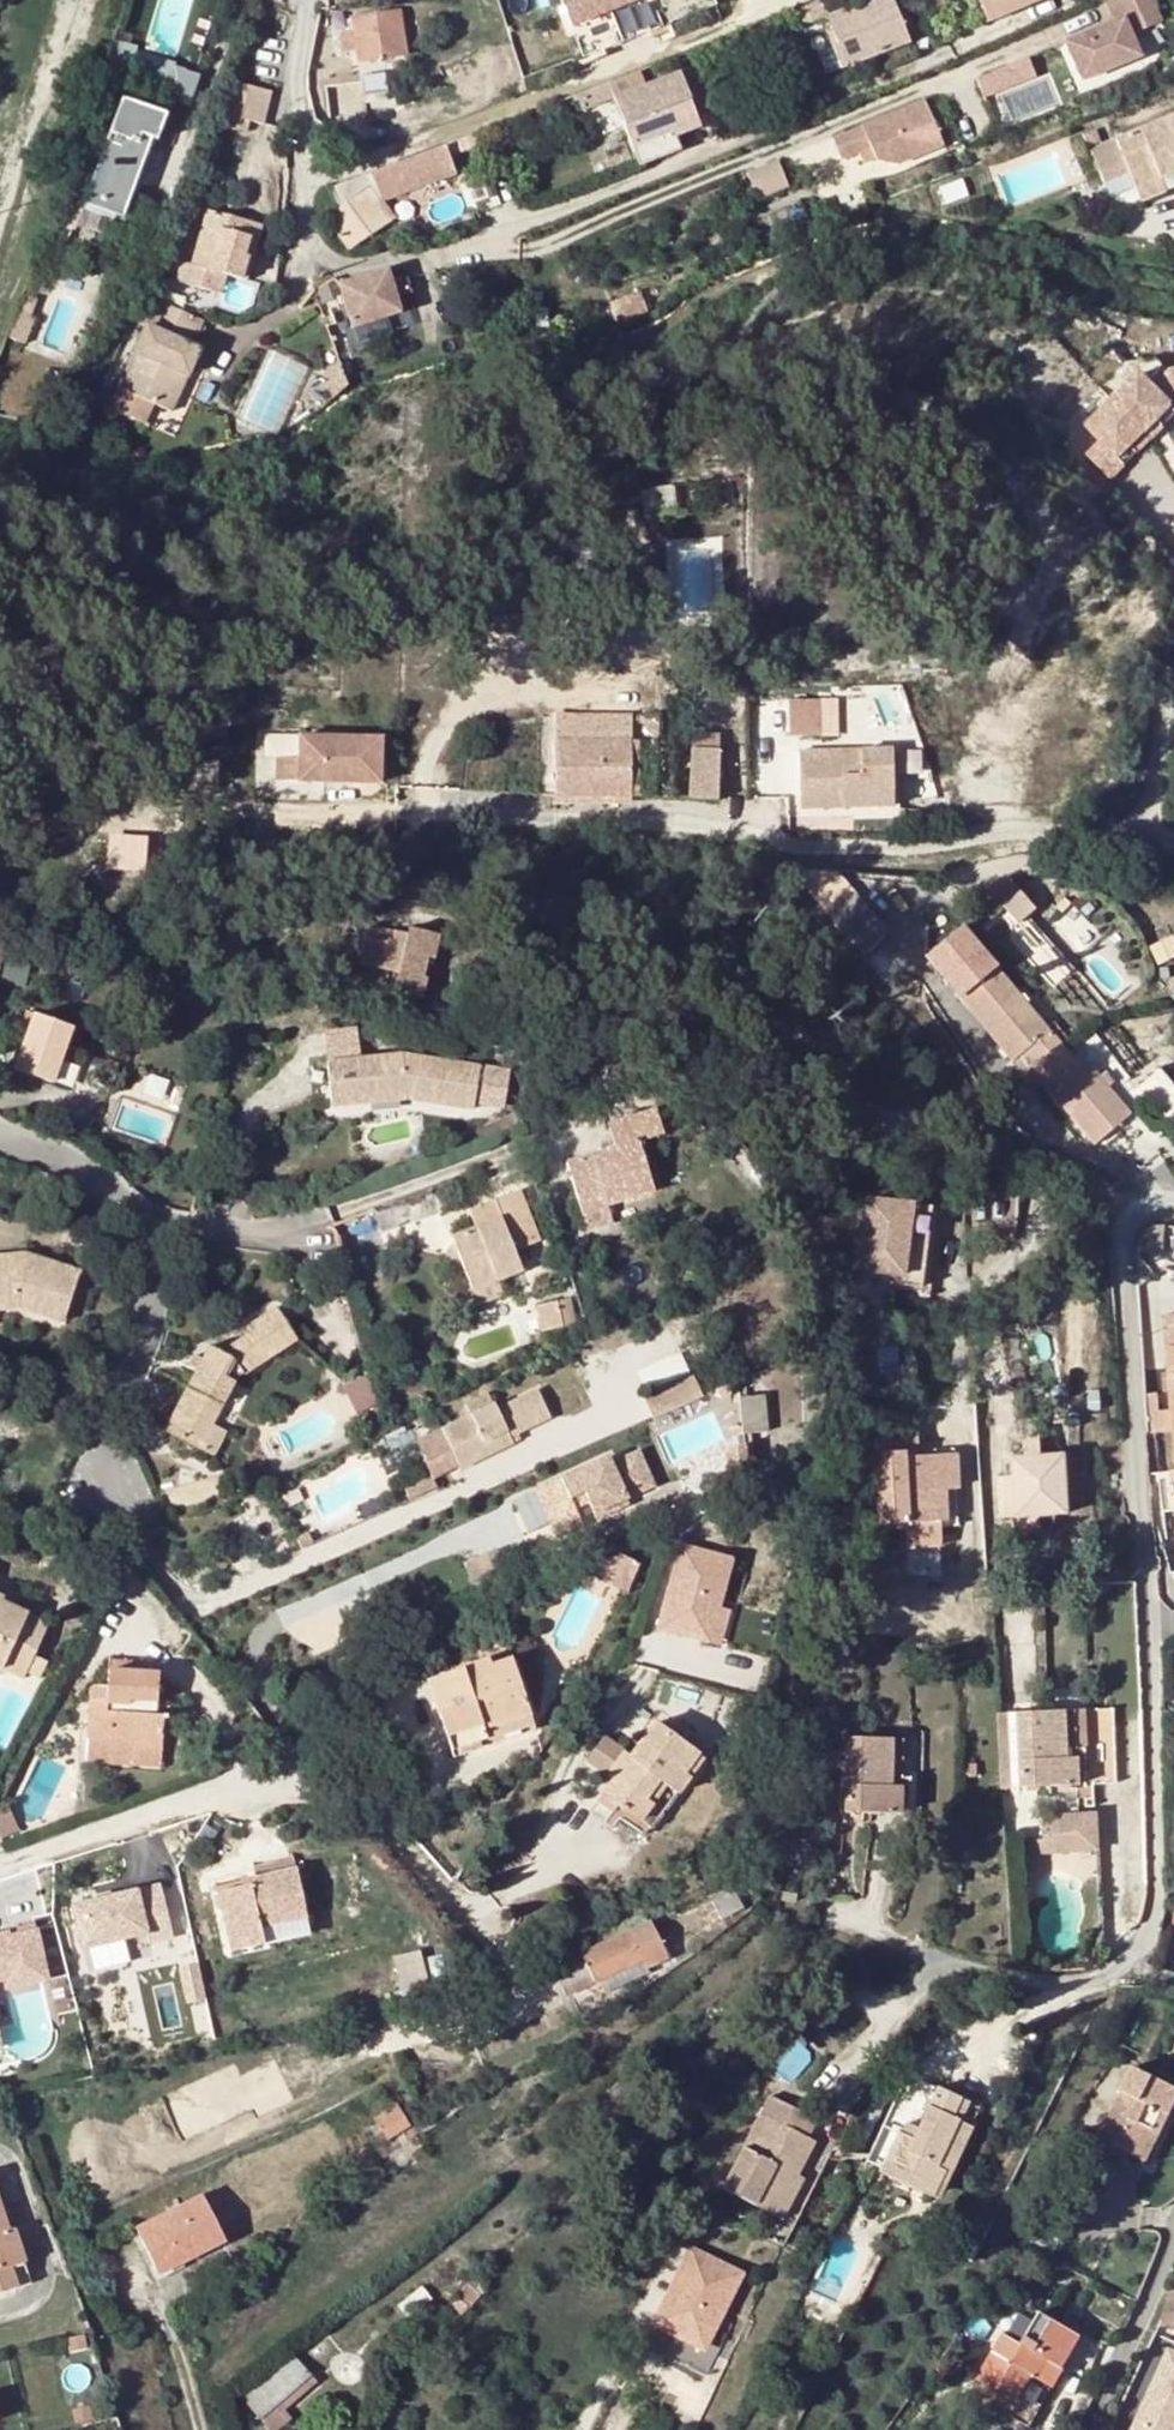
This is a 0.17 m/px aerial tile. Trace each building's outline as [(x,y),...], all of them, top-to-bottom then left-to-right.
[(572,28),(644,0),(561,0),(572,28)] [(830,17),(840,45),(833,48),(843,71),(911,45),(893,0),(876,0),(830,17)] [(991,22),(1051,0),(983,0),(991,22)] [(1069,44),(1085,82),(1142,58),(1133,36),(1164,23),(1154,0),(1111,0),(1108,1),(1118,23),(1069,44)] [(401,12),(355,19),(357,34),(342,36),(345,52),(359,50),(361,62),(408,55),(401,12)] [(828,77),(843,71),(833,48),(840,45),(830,17),(809,25),(828,77)] [(1031,58),(983,78),(990,96),(1039,76),(1031,58)] [(193,98),(199,82),(160,67),(154,84),(193,98)] [(686,75),(619,100),(642,168),(685,152),(680,138),(707,128),(686,75)] [(610,83),(577,95),(582,114),(616,102),(610,83)] [(273,93),(237,84),(231,116),(266,124),(273,93)] [(123,99),(89,194),(119,204),(143,135),(158,140),(167,115),(123,99)] [(929,102),(837,140),(846,159),(874,148),(880,160),(903,164),(947,145),(929,102)] [(1091,150),(1104,183),(1128,173),(1133,188),(1173,172),(1173,118),(1091,150)] [(332,187),(339,206),(371,183),(383,200),(456,173),(446,144),(332,187)] [(760,197),(791,184),(780,158),(749,172),(760,197)] [(1133,188),(1139,204),(1173,190),(1173,172),(1133,188)] [(339,206),(326,215),(350,249),(395,217),(383,200),(371,183),(339,206)] [(89,194),(83,209),(114,220),(119,204),(89,194)] [(226,276),(243,281),(249,258),(247,257),(255,226),(209,213),(194,266),(184,263),(179,282),(221,294),(226,276)] [(264,228),(255,226),(247,257),(249,258),(243,281),(249,282),(264,228)] [(388,270),(339,283),(351,326),(400,313),(396,298),(411,294),(407,280),(392,283),(388,270)] [(612,303),(620,322),(649,311),(641,291),(612,303)] [(38,298),(26,293),(9,337),(26,343),(34,319),(30,317),(38,298)] [(204,322),(142,294),(137,306),(147,311),(141,324),(148,327),(113,408),(130,417),(137,397),(154,404),(172,411),(199,351),(193,348),(204,322)] [(273,351),(244,412),(273,426),(303,365),(273,351)] [(328,369),(332,381),(344,377),(340,366),(328,369)] [(326,384),(334,400),(344,394),(349,390),(344,377),(332,381),(326,384)] [(1087,460),(1110,484),(1173,421),(1173,377),(1171,378),(1154,395),(1139,380),(1086,432),(1100,447),(1087,460)] [(137,397),(130,417),(146,423),(154,404),(137,397)] [(816,703),(785,706),(787,742),(818,739),(816,703)] [(301,755),(278,755),(278,780),(388,780),(388,731),(301,731),(301,755)] [(796,757),(798,813),(826,811),(826,804),(839,803),(839,811),(890,807),(889,750),(796,757)] [(627,754),(551,757),(553,810),(628,808),(627,754)] [(716,759),(688,759),(688,808),(715,808),(716,759)] [(1048,940),(1027,915),(1039,906),(1009,872),(987,891),(1038,949),(1048,940)] [(388,943),(391,932),(366,927),(364,938),(388,943)] [(388,943),(364,938),(343,933),(337,960),(363,965),(360,985),(421,998),(425,979),(421,978),(426,957),(434,958),(439,937),(401,929),(400,933),(391,932),(388,943)] [(1018,1056),(1031,1071),(1060,1046),(996,970),(959,1001),(1011,1062),(1018,1056)] [(74,1029),(35,1016),(16,1069),(55,1083),(67,1048),(74,1029)] [(326,1038),(329,1062),(357,1060),(355,1036),(326,1038)] [(1070,1058),(1060,1046),(1031,1071),(1094,1144),(1130,1113),(1077,1051),(1070,1058)] [(79,1053),(67,1048),(55,1083),(67,1087),(79,1053)] [(412,1088),(473,1098),(478,1068),(405,1055),(357,1060),(329,1062),(333,1098),(412,1088)] [(1138,1086),(1169,1123),(1173,1119),(1173,1088),(1158,1068),(1138,1086)] [(412,1088),(333,1098),(334,1106),(410,1097),(471,1109),(473,1098),(412,1088)] [(615,1146),(567,1161),(583,1211),(605,1204),(653,1189),(638,1141),(660,1135),(653,1110),(608,1124),(615,1146)] [(477,1225),(451,1235),(471,1289),(495,1279),(522,1269),(515,1251),(537,1241),(517,1191),(534,1185),(525,1165),(501,1175),(508,1195),(496,1199),(497,1203),(472,1213),(477,1225)] [(938,1206),(867,1198),(857,1288),(929,1295),(938,1206)] [(605,1204),(583,1211),(588,1230),(611,1223),(605,1204)] [(411,1207),(358,1229),(362,1238),(416,1221),(411,1207)] [(11,1254),(12,1261),(0,1263),(0,1310),(20,1309),(61,1324),(80,1271),(28,1252),(11,1254)] [(0,1255),(0,1263),(12,1261),(11,1254),(0,1255)] [(501,1294),(495,1279),(471,1289),(477,1304),(501,1294)] [(556,1303),(561,1327),(571,1325),(567,1300),(556,1303)] [(561,1327),(556,1303),(536,1306),(541,1331),(561,1327)] [(209,1348),(167,1432),(200,1449),(211,1426),(235,1380),(294,1340),(274,1310),(250,1326),(252,1332),(220,1354),(209,1348)] [(1165,1350),(1173,1449),(1173,1350),(1165,1350)] [(653,1418),(692,1402),(703,1396),(693,1373),(643,1394),(653,1418)] [(359,1410),(377,1402),(367,1375),(348,1382),(359,1410)] [(234,1427),(249,1387),(237,1382),(221,1422),(234,1427)] [(492,1405),(469,1416),(445,1427),(447,1431),(464,1466),(464,1468),(495,1453),(490,1441),(510,1432),(512,1437),(551,1419),(538,1391),(498,1409),(495,1404),(492,1405)] [(463,1403),(469,1416),(492,1405),(486,1393),(463,1403)] [(763,1394),(740,1397),(744,1433),(768,1430),(763,1394)] [(211,1426),(200,1449),(212,1456),(224,1433),(211,1426)] [(944,1491),(942,1456),(917,1456),(916,1430),(875,1431),(877,1522),(903,1521),(937,1520),(945,1519),(944,1491)] [(447,1431),(428,1440),(444,1476),(464,1466),(447,1431)] [(515,1444),(512,1437),(510,1432),(490,1441),(495,1453),(515,1444)] [(636,1445),(564,1476),(578,1509),(604,1498),(599,1485),(613,1480),(616,1489),(623,1504),(656,1490),(653,1483),(679,1472),(666,1440),(639,1451),(636,1445)] [(955,1455),(942,1456),(944,1491),(945,1519),(958,1519),(955,1455)] [(1064,1513),(1063,1483),(1062,1456),(1009,1458),(1012,1515),(1064,1513)] [(613,1480),(599,1485),(603,1494),(616,1489),(613,1480)] [(447,1481),(420,1493),(425,1502),(451,1491),(447,1481)] [(1076,1483),(1063,1483),(1064,1513),(1077,1513),(1076,1483)] [(609,1511),(604,1498),(578,1509),(583,1522),(609,1511)] [(937,1520),(903,1521),(903,1543),(937,1542),(937,1520)] [(729,1553),(677,1538),(654,1618),(714,1635),(723,1602),(715,1600),(729,1553)] [(912,1572),(942,1573),(942,1547),(912,1546),(912,1572)] [(619,1553),(586,1568),(628,1579),(634,1557),(619,1553)] [(0,1585),(0,1594),(3,1595),(1,1599),(15,1605),(20,1595),(0,1585)] [(23,1678),(27,1669),(40,1675),(48,1659),(35,1652),(50,1622),(15,1605),(1,1599),(3,1595),(0,1594),(0,1667),(23,1678)] [(489,1658),(428,1680),(455,1758),(488,1746),(483,1732),(528,1715),(504,1646),(486,1652),(489,1658)] [(107,1659),(107,1669),(137,1670),(137,1659),(107,1659)] [(155,1671),(137,1670),(107,1669),(106,1686),(94,1686),(90,1694),(87,1737),(130,1739),(130,1747),(159,1748),(161,1714),(154,1714),(155,1671)] [(1111,1710),(1089,1711),(1092,1784),(1113,1783),(1111,1710)] [(1017,1787),(1077,1785),(1076,1757),(1064,1757),(1063,1711),(1015,1713),(1017,1787)] [(1080,1711),(1063,1711),(1064,1757),(1076,1757),(1077,1785),(1083,1785),(1080,1711)] [(534,1729),(528,1715),(483,1732),(488,1746),(534,1729)] [(614,1780),(602,1794),(618,1805),(652,1830),(703,1761),(655,1725),(631,1757),(604,1737),(587,1760),(614,1780)] [(130,1739),(87,1737),(87,1763),(158,1765),(159,1748),(130,1747),(130,1739)] [(891,1740),(845,1739),(843,1812),(900,1814),(900,1786),(890,1786),(891,1740)] [(610,1816),(618,1805),(602,1794),(595,1805),(610,1816)] [(0,1808),(0,1823),(14,1818),(8,1804),(0,1808)] [(1043,1812),(1043,1836),(1044,1848),(1096,1845),(1096,1810),(1043,1812)] [(14,1818),(0,1823),(0,1839),(1,1841),(20,1833),(14,1818)] [(1044,1848),(1043,1836),(1025,1836),(1025,1848),(1044,1848)] [(252,1867),(254,1876),(293,1868),(291,1859),(252,1867)] [(293,1868),(254,1876),(239,1879),(241,1886),(217,1891),(230,1949),(261,1942),(257,1925),(303,1915),(293,1868)] [(176,1947),(167,1884),(76,1898),(85,1960),(176,1947)] [(732,1890),(709,1901),(720,1920),(741,1908),(732,1890)] [(303,1915),(257,1925),(261,1942),(307,1932),(303,1915)] [(561,1965),(552,1970),(564,1997),(597,1981),(641,1960),(645,1969),(665,1959),(648,1920),(560,1963),(561,1965)] [(0,1934),(0,1982),(4,1981),(32,1974),(28,1956),(40,1952),(35,1929),(8,1937),(6,1933),(0,1934)] [(1033,1939),(1018,1939),(1018,1959),(1033,1959),(1033,1939)] [(418,1951),(392,1957),(401,1995),(426,1989),(418,1951)] [(32,1974),(4,1981),(6,1990),(47,1979),(40,1952),(28,1956),(32,1974)] [(646,1973),(645,1969),(641,1960),(597,1981),(603,1992),(646,1973)] [(1167,2115),(1173,2100),(1173,2089),(1131,2068),(1098,2137),(1117,2146),(1139,2157),(1161,2111),(1167,2115)] [(912,2139),(897,2131),(884,2125),(866,2166),(931,2196),(942,2173),(947,2174),(960,2146),(947,2140),(956,2120),(948,2116),(956,2098),(935,2087),(917,2127),(912,2139)] [(722,2187),(756,2205),(765,2187),(790,2200),(802,2178),(797,2175),(814,2143),(806,2138),(815,2120),(770,2096),(722,2187)] [(947,2140),(960,2146),(978,2107),(956,2098),(948,2116),(956,2120),(947,2140)] [(394,2103),(372,2117),(386,2140),(409,2127),(394,2103)] [(1146,2160),(1167,2115),(1161,2111),(1139,2157),(1146,2160)] [(903,2119),(897,2131),(912,2139),(917,2127),(903,2119)] [(414,2137),(388,2154),(392,2162),(397,2159),(402,2167),(424,2151),(414,2137)] [(1117,2146),(1098,2137),(1094,2147),(1112,2156),(1117,2146)] [(1061,2184),(1047,2177),(1039,2194),(1052,2201),(1061,2184)] [(782,2218),(790,2200),(765,2187),(756,2205),(782,2218)] [(200,2196),(144,2224),(149,2236),(142,2240),(155,2267),(176,2257),(179,2264),(223,2241),(200,2196)] [(17,2292),(10,2273),(26,2268),(15,2233),(7,2235),(0,2212),(0,2297),(17,2292)] [(149,2236),(144,2224),(135,2229),(142,2240),(149,2236)] [(738,2273),(689,2249),(653,2322),(701,2346),(738,2273)] [(159,2274),(179,2264),(176,2257),(155,2267),(159,2274)] [(32,2287),(26,2268),(10,2273),(17,2292),(32,2287)] [(446,2306),(456,2316),(482,2290),(472,2278),(453,2293),(456,2297),(446,2306)] [(422,2286),(397,2305),(407,2317),(432,2298),(422,2286)] [(441,2302),(430,2310),(436,2318),(433,2320),(442,2329),(456,2316),(446,2306),(441,2302)] [(1076,2337),(1039,2314),(1021,2343),(1003,2333),(976,2378),(993,2388),(1018,2403),(1045,2359),(1058,2367),(1076,2337)] [(1173,2343),(1132,2429),(1173,2429),(1173,2344),(1173,2343)] [(258,2418),(309,2375),(293,2356),(242,2399),(258,2418)] [(258,2418),(268,2429),(277,2429),(291,2419),(284,2410),(316,2383),(309,2375),(258,2418)] [(1014,2411),(1018,2403),(993,2388),(989,2395),(1014,2411)] [(88,2407),(72,2413),(76,2424),(91,2419),(88,2407)]
